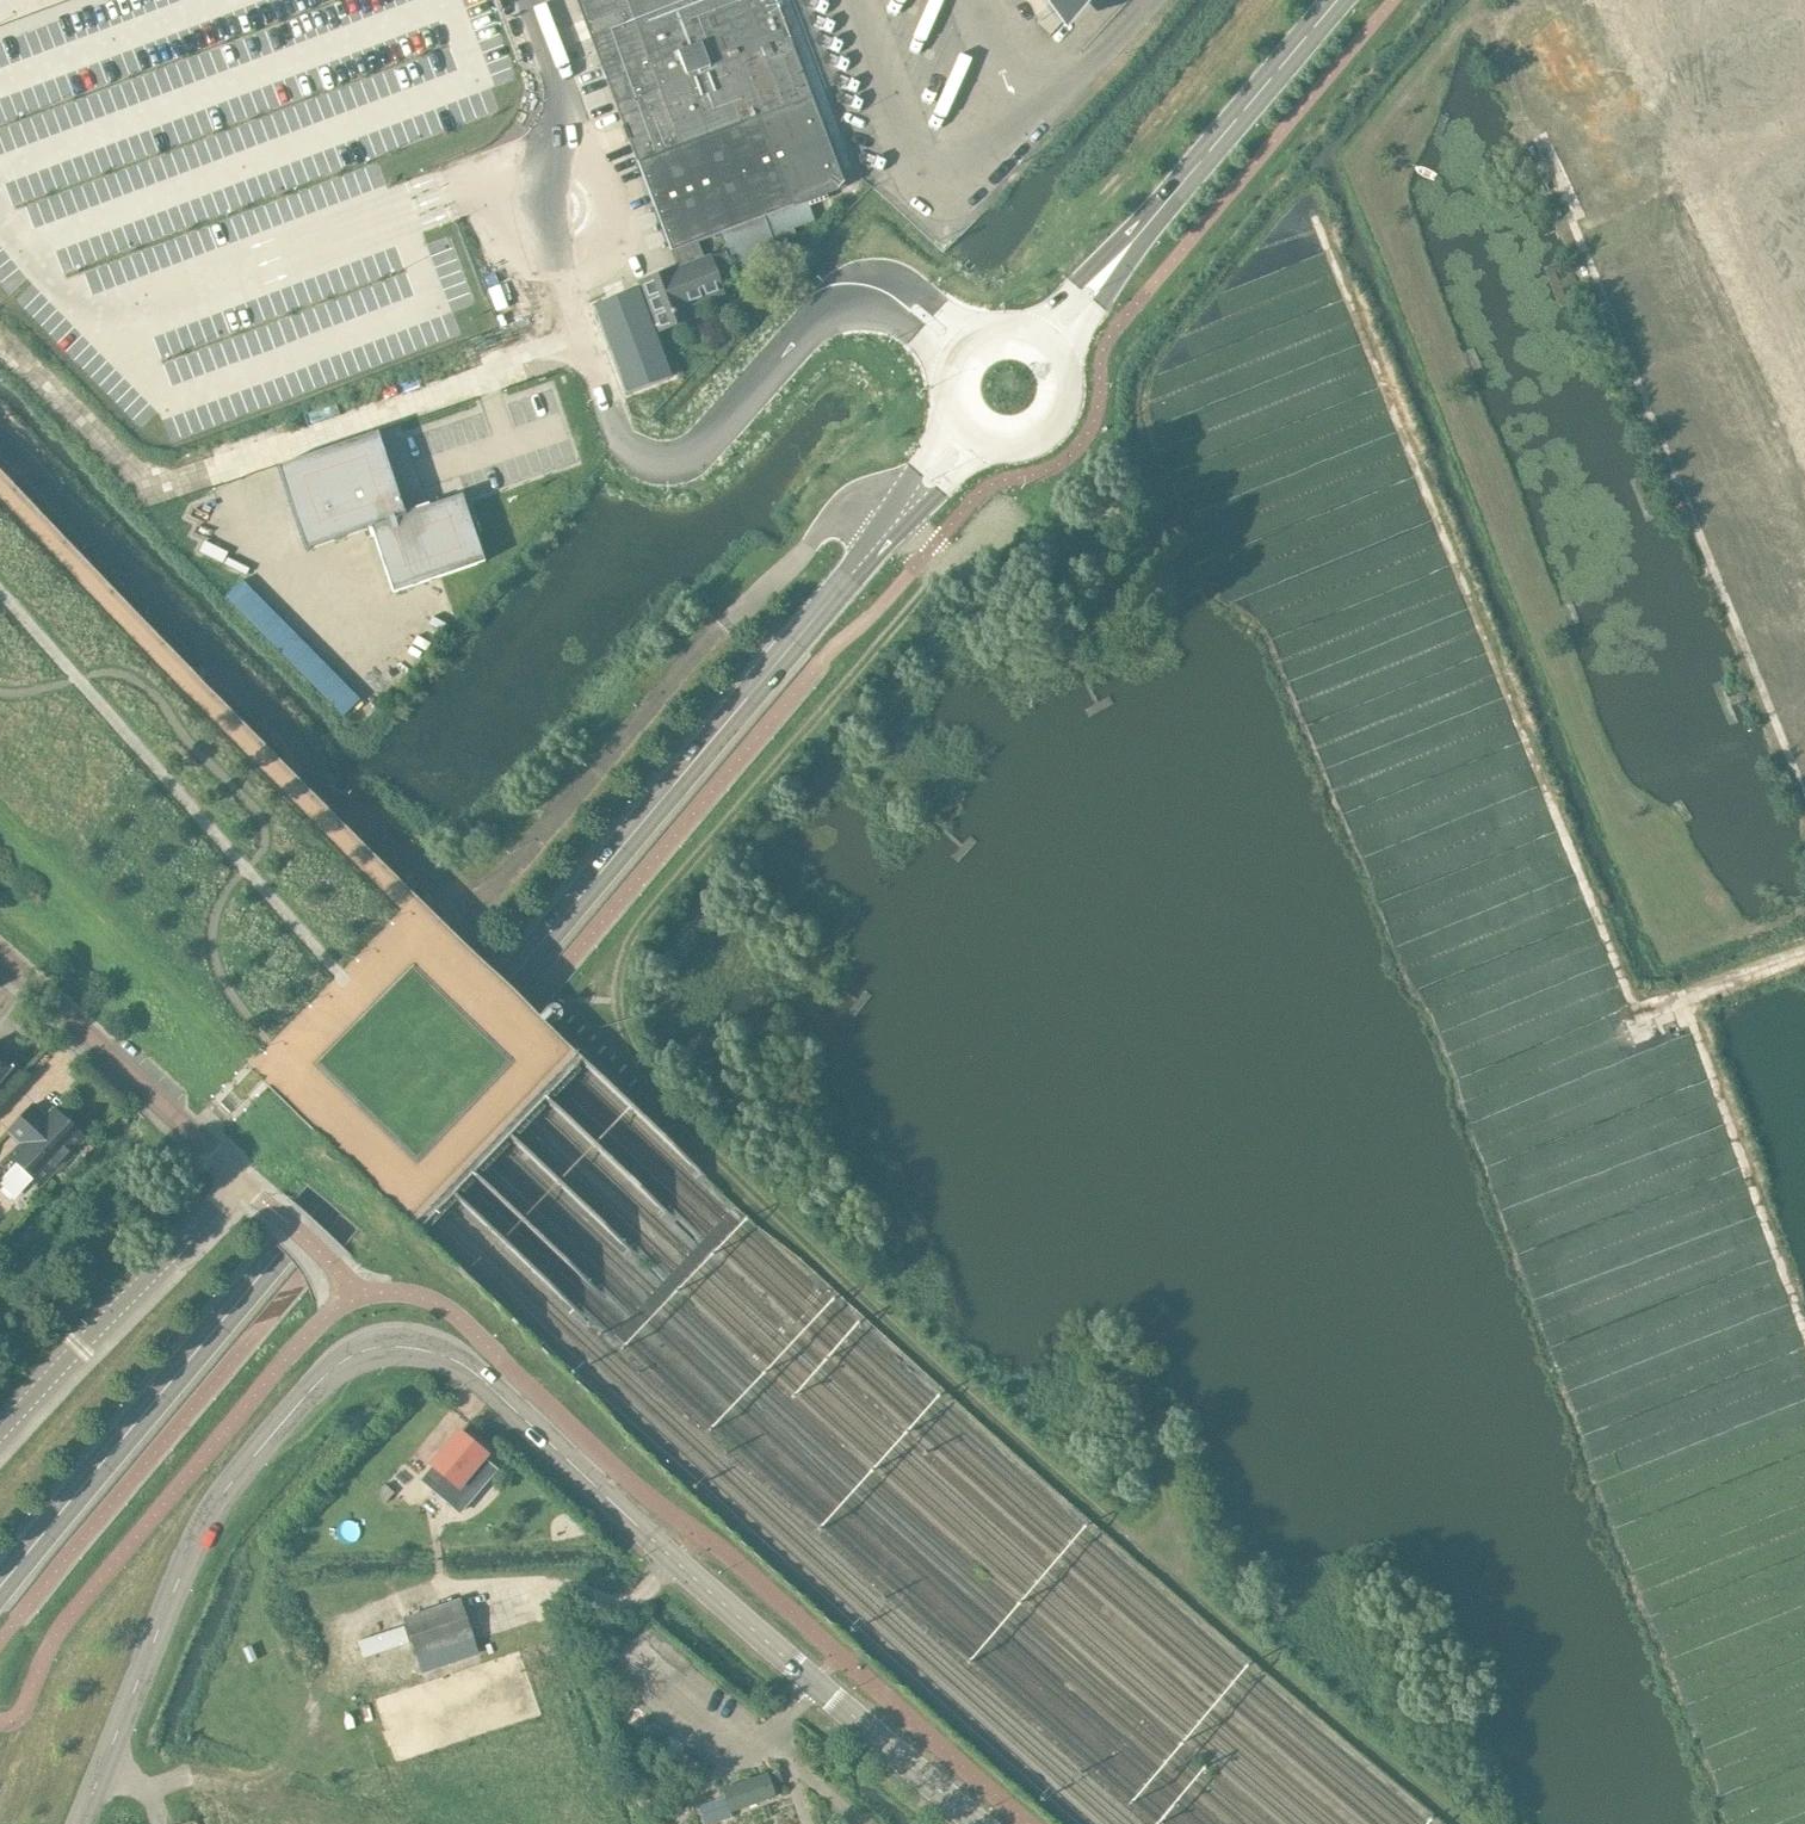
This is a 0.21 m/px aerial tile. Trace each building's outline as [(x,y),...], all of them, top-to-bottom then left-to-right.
[(811,97),(804,77),(813,73),(807,56),(797,60),(775,0),(575,0),(636,162),(636,163),(811,97)] [(1064,28),(1087,0),(1045,0),(1064,28)] [(738,278),(781,262),(779,255),(787,252),(782,239),(794,234),(792,228),(813,220),(809,209),(829,202),(826,194),(844,187),(811,97),(636,163),(670,252),(673,250),(680,268),(704,259),(697,241),(708,238),(722,233),(738,278)] [(665,274),(639,283),(656,331),(677,323),(672,311),(721,293),(719,287),(737,280),(726,251),(715,255),(708,238),(697,241),(704,259),(680,268),(676,270),(678,274),(666,278),(665,274)] [(638,288),(593,305),(626,394),(671,377),(638,288)] [(405,514),(377,432),(276,466),(305,551),(370,528),(392,594),(484,562),(462,495),(405,514)] [(13,1067),(0,1056),(0,1083),(13,1067)] [(46,1118),(33,1106),(33,1105),(32,1105),(7,1131),(8,1132),(8,1131),(22,1144),(10,1156),(9,1156),(9,1157),(15,1163),(13,1166),(13,1170),(26,1182),(30,1182),(33,1179),(40,1185),(40,1184),(52,1171),(56,1175),(75,1155),(71,1151),(83,1138),(84,1138),(54,1109),(53,1110),(46,1118)] [(444,1451),(420,1479),(459,1512),(495,1470),(480,1458),(483,1454),(459,1434),(445,1451),(444,1451)] [(365,1488),(371,1482),(362,1473),(356,1480),(365,1488)] [(384,1504),(394,1492),(384,1484),(374,1495),(384,1504)] [(416,1656),(473,1637),(459,1599),(402,1618),(416,1656)] [(729,1813),(775,1796),(766,1772),(720,1788),(729,1813)]
